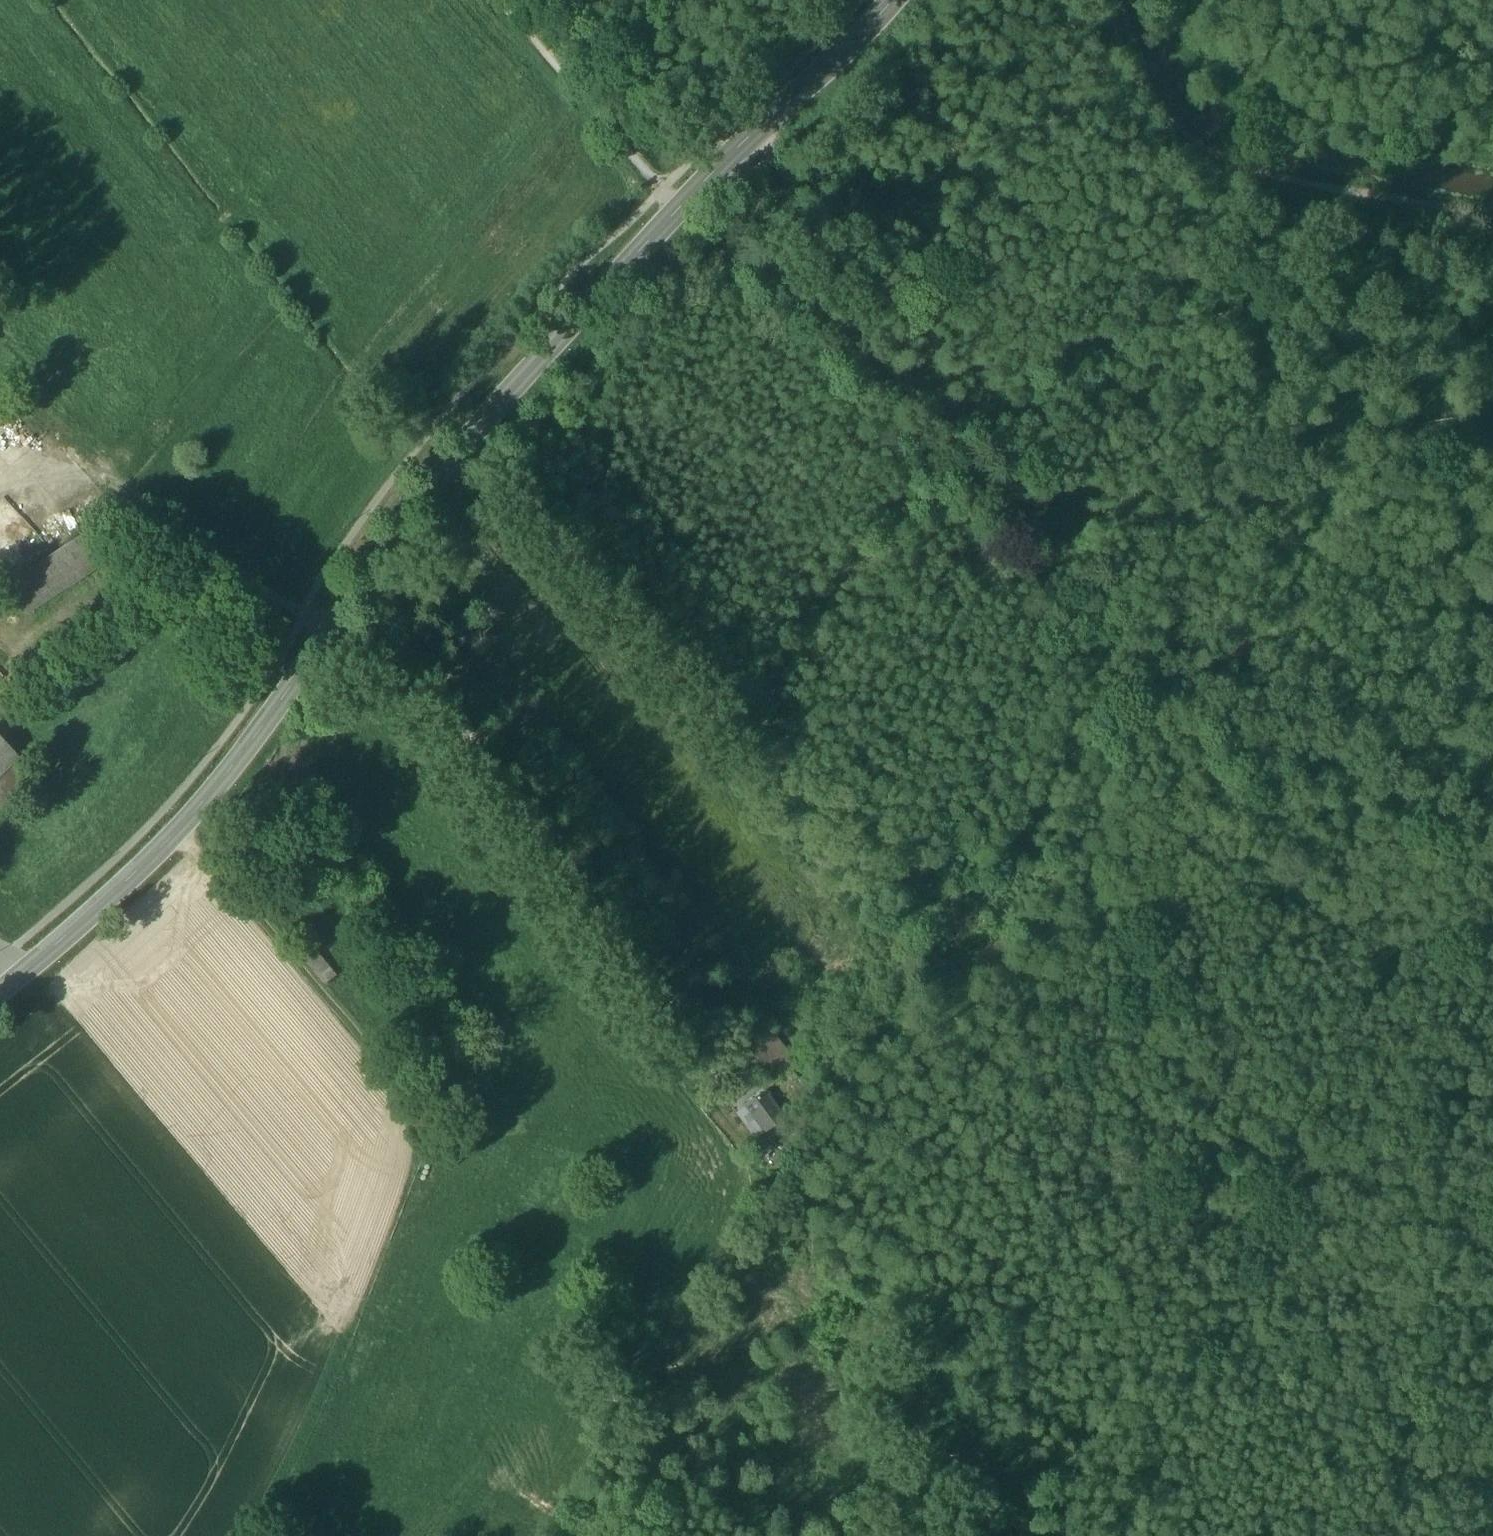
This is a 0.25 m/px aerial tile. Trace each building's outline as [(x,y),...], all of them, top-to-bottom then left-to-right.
[(7,585),(27,615),(111,560),(90,530),(7,585)] [(18,758),(18,757),(0,738),(0,774),(18,758)] [(18,758),(0,774),(0,807),(34,775),(18,758)] [(742,1035),(777,1084),(798,1068),(763,1020),(749,1030),(746,1026),(737,1033),(740,1037),(742,1035)] [(745,1106),(765,1133),(784,1118),(765,1092),(745,1106)]
